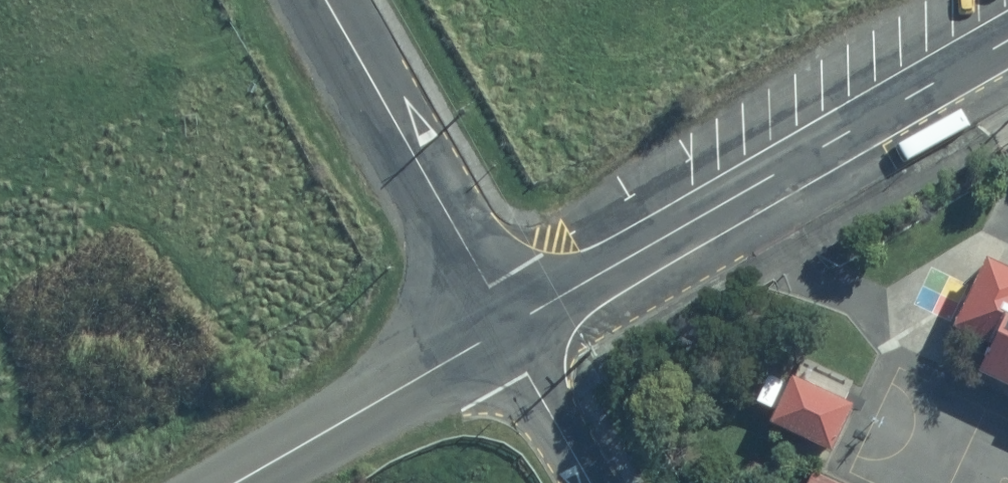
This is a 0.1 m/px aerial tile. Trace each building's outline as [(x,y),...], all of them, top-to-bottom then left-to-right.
[(983,259),(934,361),(1007,396),(1007,271),(983,259)] [(853,397),(794,369),(768,422),(828,450),(853,397)] [(813,467),(805,482),(847,482),(813,467)]
